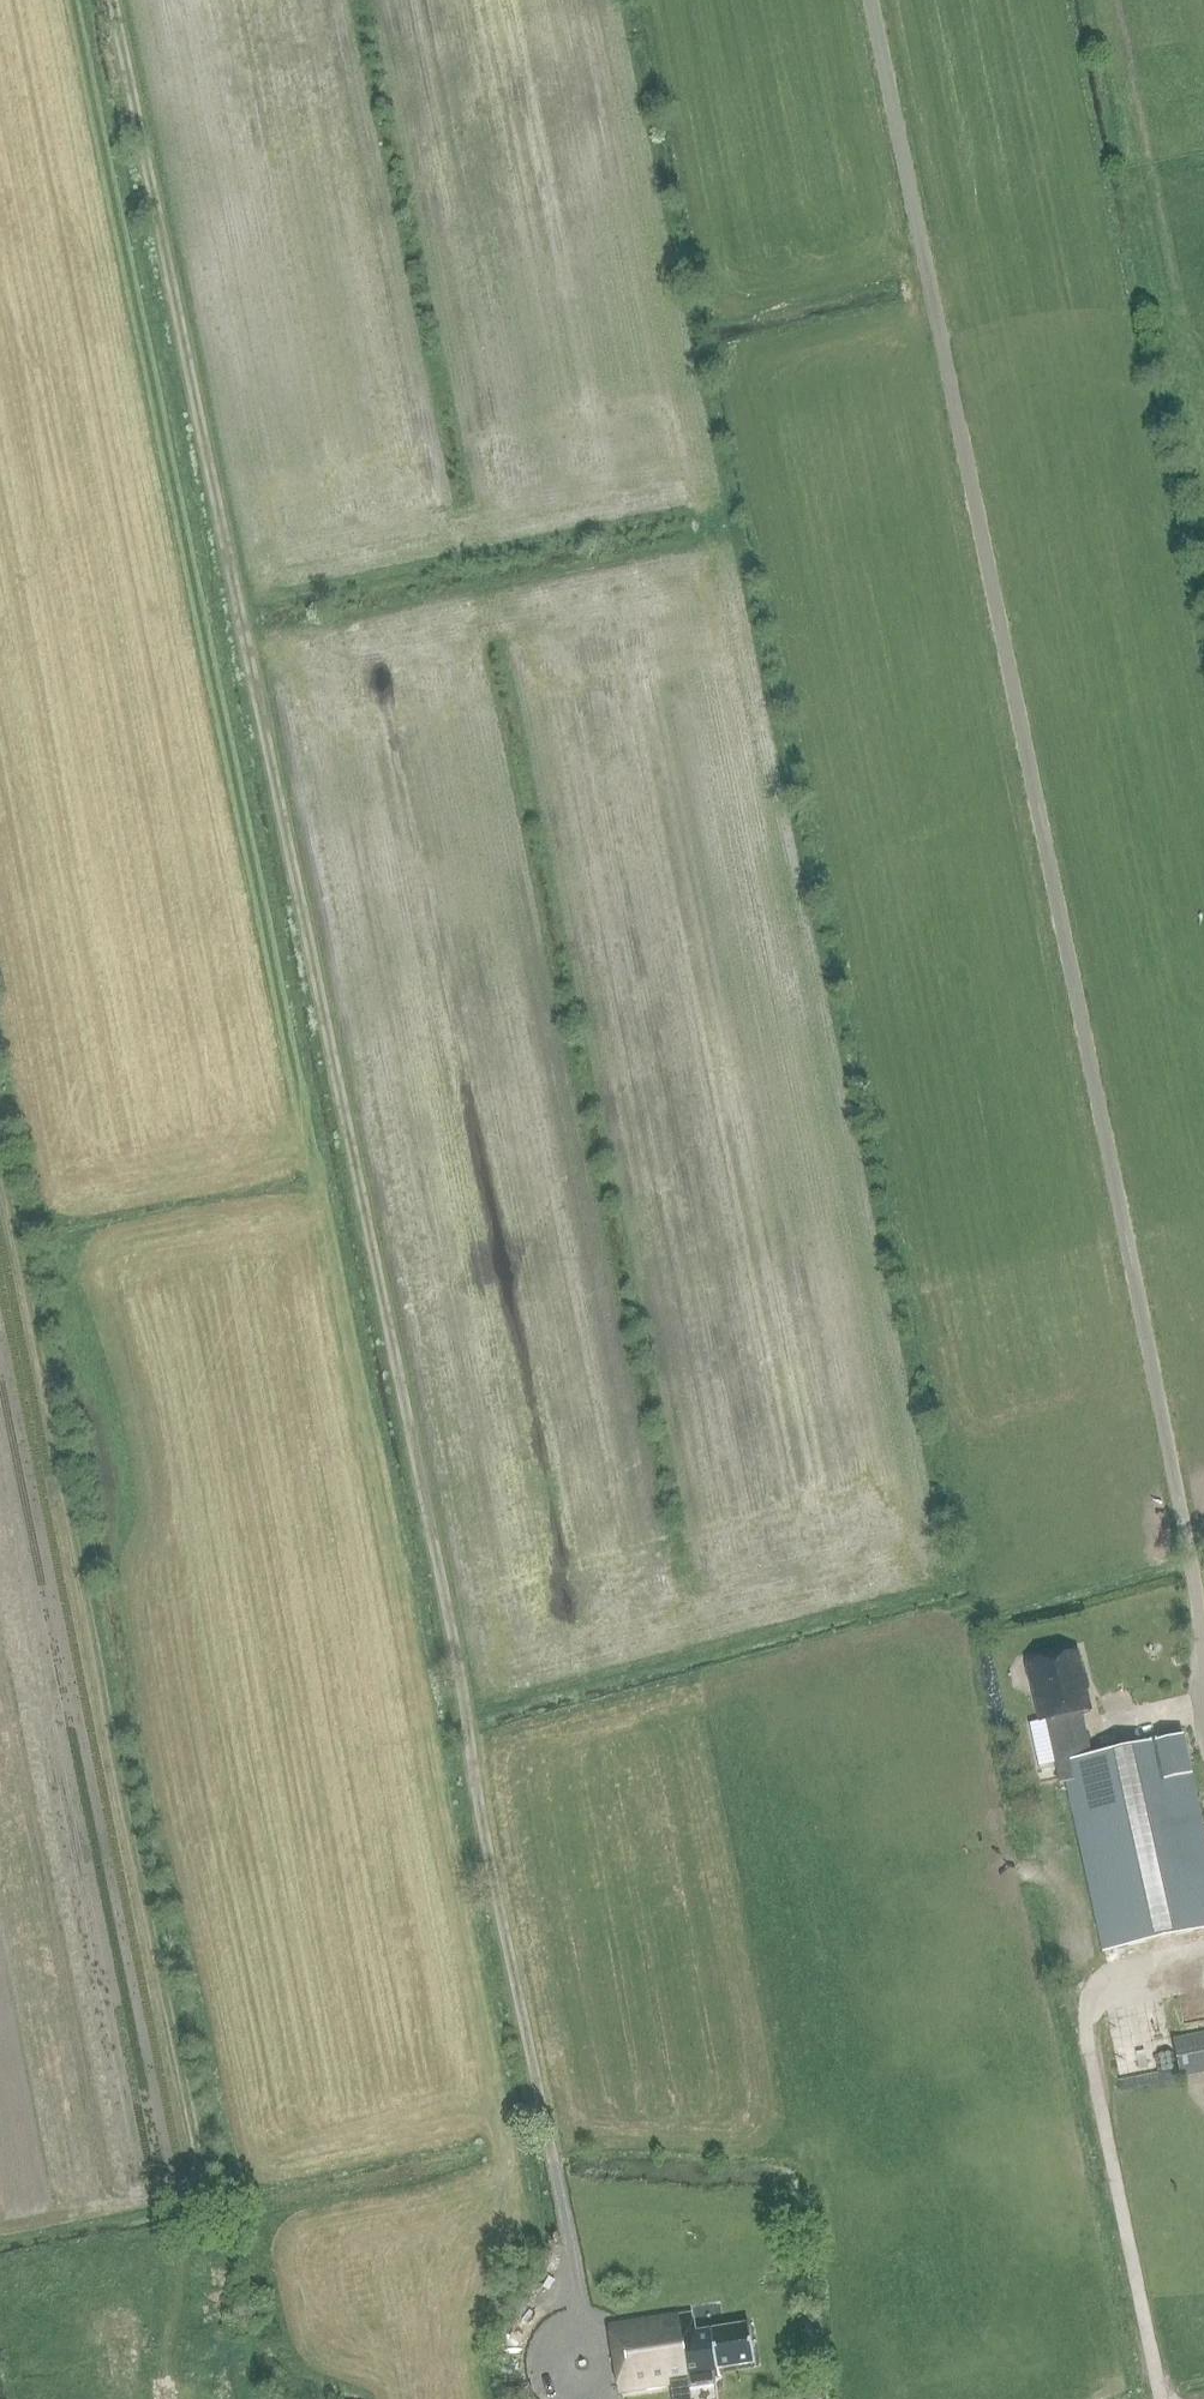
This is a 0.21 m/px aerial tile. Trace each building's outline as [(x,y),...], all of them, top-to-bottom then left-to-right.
[(1203,1930),(1203,1828),(1184,1735),(1091,1756),(1081,1712),(1091,1710),(1079,1651),(1026,1662),(1038,1721),(1046,1719),(1060,1783),(1066,1782),(1102,1952),(1203,1930)] [(1203,2070),(1203,2028),(1171,2035),(1179,2075),(1203,2070)] [(695,2332),(693,2316),(692,2313),(609,2325),(619,2392),(719,2377),(718,2369),(755,2364),(748,2323),(695,2332)]
